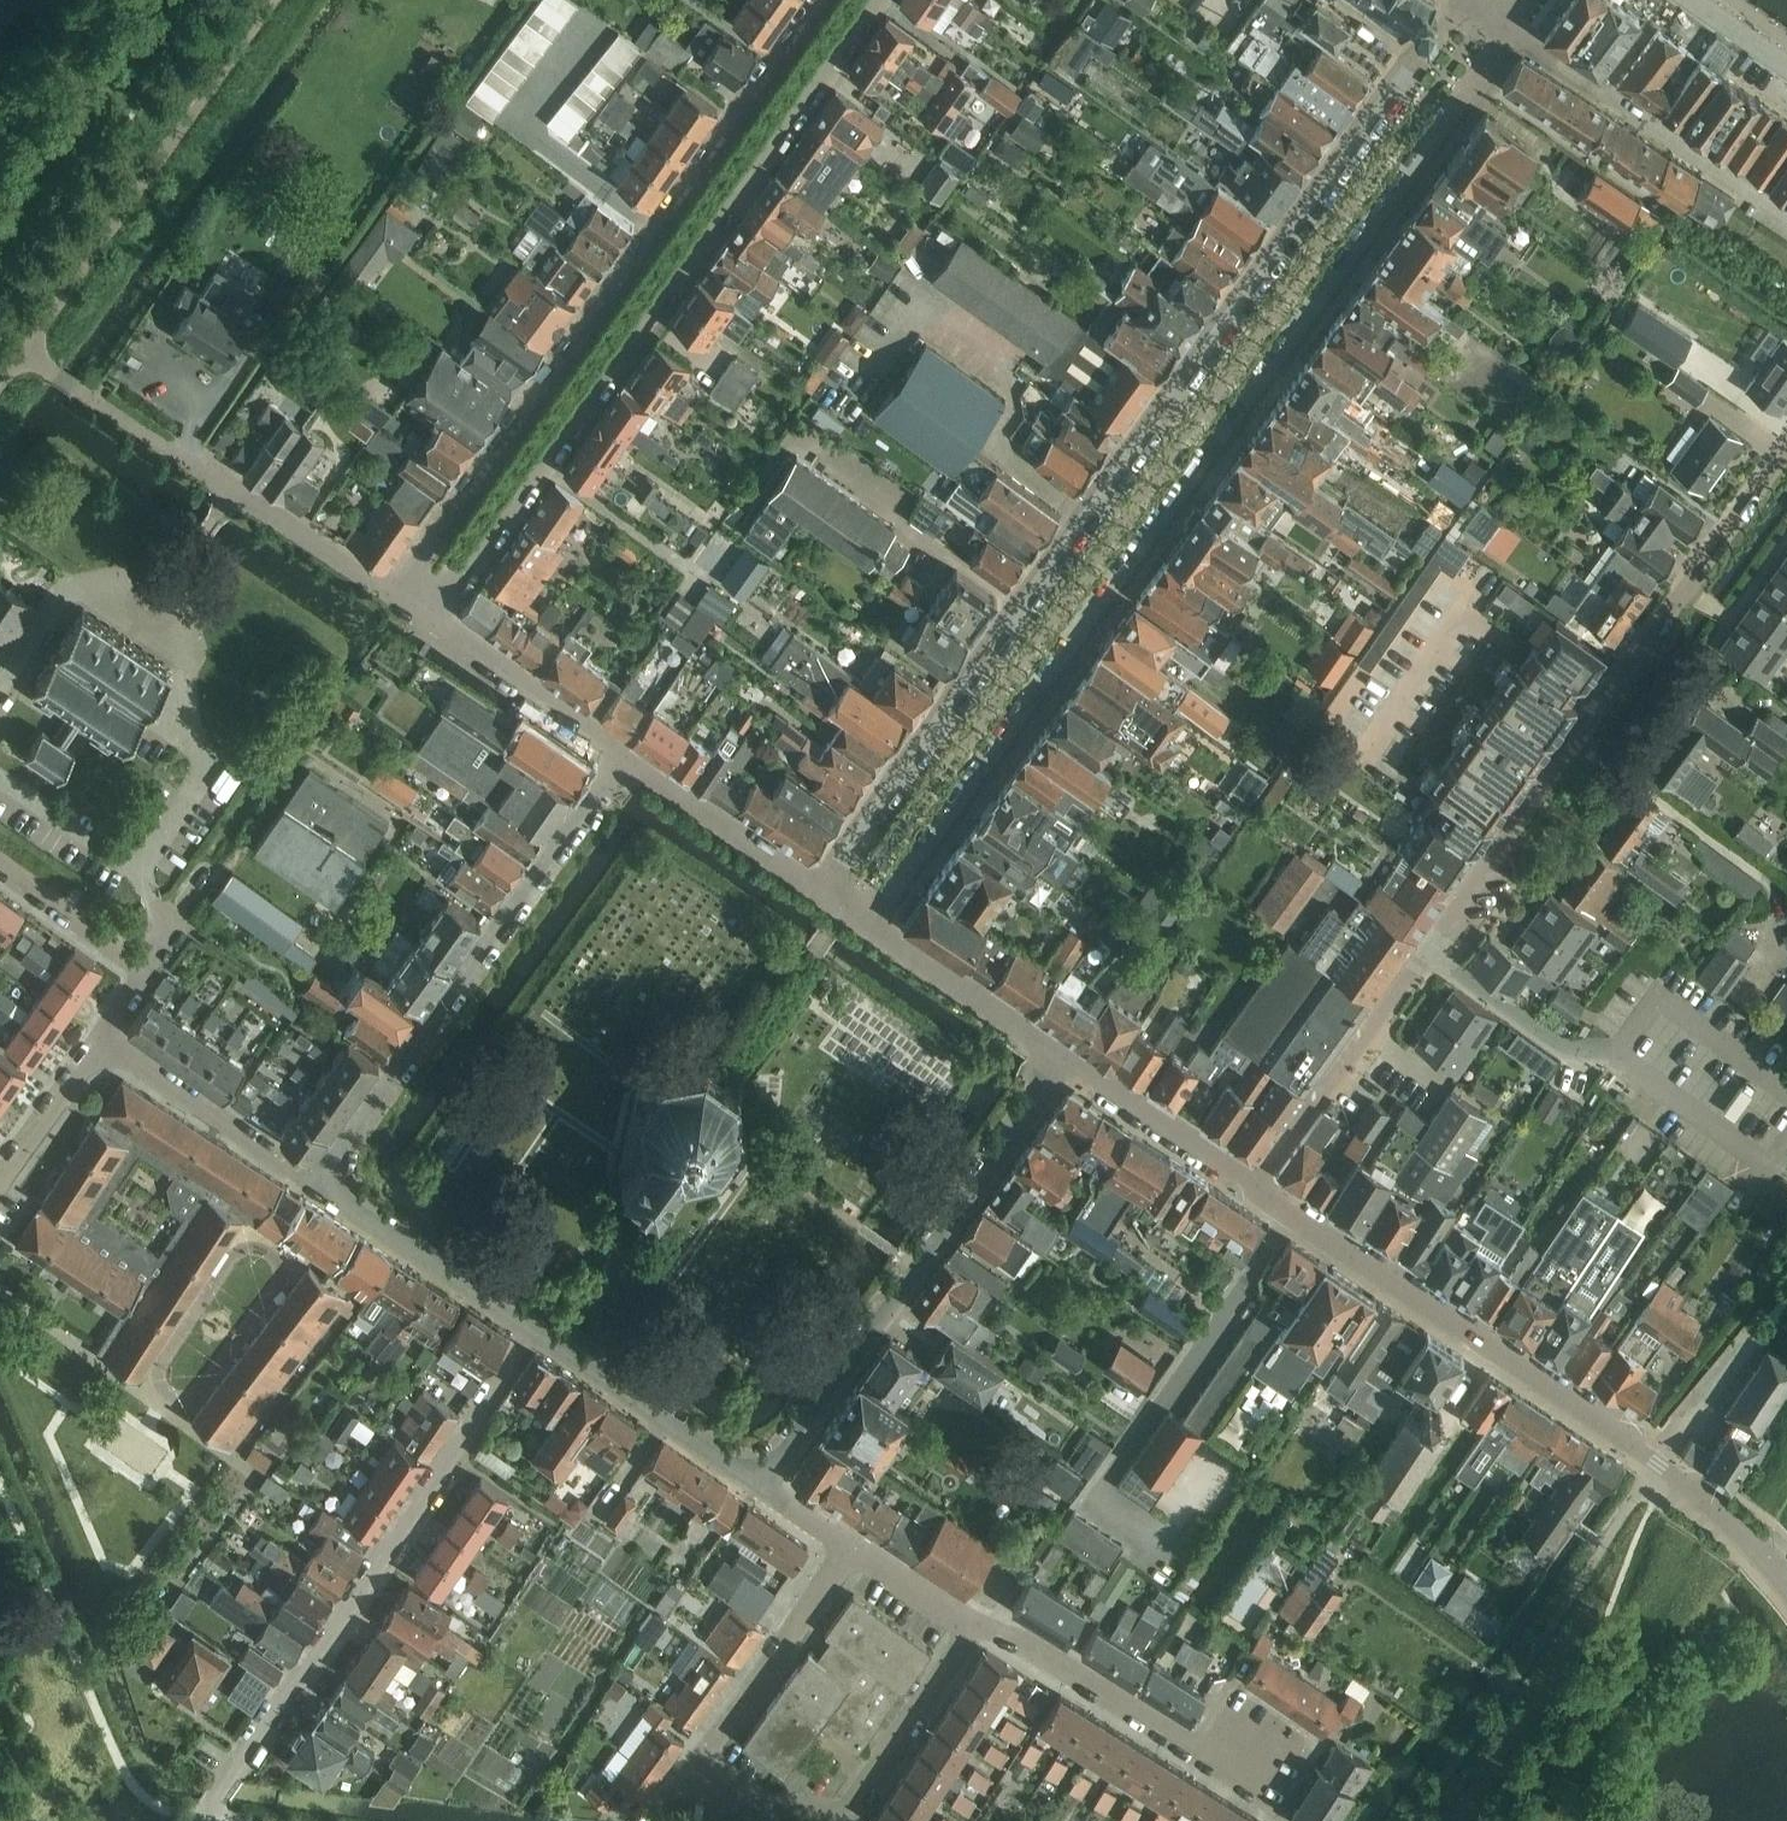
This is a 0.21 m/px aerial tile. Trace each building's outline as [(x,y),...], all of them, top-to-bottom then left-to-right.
[(535,7),(561,28),(570,16),(549,0),(540,0),(535,7)] [(570,16),(578,5),(571,0),(549,0),(570,16)] [(783,19),(755,0),(747,0),(733,20),(766,43),(783,19)] [(796,0),(755,0),(783,19),(796,0)] [(900,1),(919,15),(929,22),(939,8),(968,27),(974,18),(948,0),(900,0),(900,1)] [(974,18),(981,8),(969,0),(948,0),(974,18)] [(1087,10),(1080,21),(1089,27),(1114,44),(1132,16),(1107,0),(1096,16),(1087,10)] [(1140,10),(1147,0),(1126,0),(1140,10)] [(1353,99),(1368,78),(1309,35),(1303,43),(1293,35),(1298,28),(1296,26),(1298,23),(1286,14),(1267,0),(1259,0),(1248,16),(1273,35),(1266,44),(1277,51),(1280,48),(1353,99)] [(1291,0),(1267,0),(1286,14),(1294,3),(1291,0)] [(1351,27),(1315,0),(1296,0),(1294,3),(1286,14),(1298,23),(1296,26),(1298,28),(1301,23),(1335,48),(1351,27)] [(1400,16),(1404,11),(1412,0),(1378,0),(1400,16)] [(1436,14),(1430,9),(1435,1),(1435,0),(1412,0),(1404,11),(1401,30),(1405,26),(1419,37),(1436,14)] [(1638,17),(1614,0),(1555,0),(1537,26),(1538,30),(1545,34),(1544,36),(1598,73),(1638,17)] [(535,7),(526,19),(552,39),(561,28),(535,7)] [(1277,51),(1266,44),(1273,35),(1248,16),(1242,25),(1226,47),(1237,54),(1274,81),(1337,123),(1353,99),(1280,48),(1277,51)] [(526,19),(518,30),(544,51),(552,39),(526,19)] [(710,21),(689,50),(692,53),(692,54),(702,61),(716,71),(735,85),(757,55),(723,31),(710,21)] [(946,82),(955,71),(958,66),(947,59),(936,75),(918,62),(916,64),(903,55),(913,40),(886,21),(877,32),(876,31),(870,40),(871,41),(869,44),(938,94),(946,82)] [(650,22),(636,41),(645,48),(646,47),(679,71),(692,54),(692,53),(689,50),(684,47),(659,28),(650,22)] [(1083,28),(1058,63),(1074,75),(1091,51),(1099,40),(1083,28)] [(1662,114),(1699,58),(1658,29),(1618,86),(1661,114),(1662,114)] [(518,30),(509,42),(535,62),(544,51),(518,30)] [(619,32),(610,44),(632,61),(641,50),(619,32)] [(1723,74),(1739,52),(1715,35),(1699,58),(1662,114),(1683,129),(1723,74)] [(509,42),(501,53),(527,74),(535,62),(509,42)] [(610,44),(601,55),(624,73),(632,61),(610,44)] [(938,94),(869,44),(849,71),(877,91),(887,77),(902,88),(905,84),(914,91),(913,93),(930,105),(938,94)] [(501,53),(492,65),(518,85),(527,74),(501,53)] [(601,55),(592,66),(615,84),(624,73),(601,55)] [(1535,106),(1554,77),(1522,56),(1502,85),(1535,106)] [(653,82),(662,69),(648,60),(639,72),(653,82)] [(974,85),(980,89),(977,92),(1008,113),(1019,98),(969,62),(968,63),(969,64),(961,75),(974,85)] [(492,65),(484,76),(510,97),(518,85),(492,65)] [(592,66),(583,77),(606,95),(615,84),(592,66)] [(1337,123),(1274,81),(1254,67),(1242,83),(1254,91),(1249,98),(1267,111),(1319,147),(1337,123)] [(1046,70),(1038,81),(1065,100),(1073,89),(1046,70)] [(955,71),(946,82),(938,94),(930,105),(921,118),(950,139),(967,115),(958,108),(974,85),(961,75),(955,71)] [(1762,102),(1723,74),(1683,129),(1725,157),(1762,102)] [(484,76),(475,88),(501,108),(510,97),(484,76)] [(583,77),(574,88),(597,106),(606,95),(583,77)] [(1561,123),(1580,95),(1554,77),(1535,106),(1561,123)] [(702,135),(719,111),(686,87),(669,111),(702,135)] [(475,88),(466,100),(493,120),(501,108),(475,88)] [(574,88),(565,100),(588,117),(597,106),(574,88)] [(859,164),(862,160),(861,159),(874,141),(873,141),(886,124),(856,104),(836,90),(808,129),(830,145),(859,164)] [(1229,164),(1221,176),(1273,213),(1289,190),(1293,189),(1296,183),(1296,180),(1302,171),(1223,114),(1221,118),(1215,113),(1201,104),(1182,92),(1173,106),(1213,133),(1212,133),(1247,154),(1236,169),(1229,164)] [(627,118),(636,106),(617,93),(608,105),(627,118)] [(1588,141),(1606,112),(1580,95),(1561,123),(1588,141)] [(565,100),(556,111),(579,129),(588,117),(565,100)] [(1224,100),(1215,113),(1221,118),(1223,114),(1302,171),(1319,147),(1267,111),(1258,124),(1224,100)] [(1746,170),(1782,116),(1762,102),(1725,157),(1746,170)] [(619,130),(627,118),(608,105),(599,116),(619,130)] [(556,111),(547,122),(570,140),(579,129),(556,111)] [(684,159),(702,135),(669,111),(651,134),(684,159)] [(1603,151),(1621,122),(1606,112),(1588,141),(1603,151)] [(1516,175),(1521,169),(1535,149),(1485,113),(1466,139),(1516,175)] [(1017,123),(1011,133),(1036,151),(1043,141),(1049,132),(1023,115),(1017,123)] [(1786,155),(1786,119),(1782,116),(1746,170),(1768,185),(1786,155)] [(1619,161),(1636,132),(1621,122),(1603,151),(1619,161)] [(826,213),(827,211),(825,209),(859,164),(830,145),(808,129),(777,173),(799,188),(797,191),(796,191),(814,205),(826,213)] [(1632,170),(1652,143),(1636,132),(1619,161),(1632,170)] [(667,182),(684,159),(651,134),(634,158),(667,182)] [(589,143),(577,136),(570,144),(596,163),(605,151),(591,141),(589,143)] [(1498,202),(1516,175),(1466,139),(1447,165),(1483,191),(1498,202)] [(950,163),(960,149),(951,142),(940,156),(950,163)] [(1650,183),(1668,153),(1652,143),(1632,170),(1650,183)] [(1250,245),(1266,222),(1236,201),(1209,183),(1178,160),(1170,153),(1166,150),(1150,173),(1168,186),(1250,245)] [(1680,203),(1700,176),(1668,153),(1650,183),(1680,203)] [(427,154),(414,170),(441,191),(454,174),(427,154)] [(1768,185),(1786,198),(1786,155),(1768,185)] [(650,206),(667,182),(634,158),(617,182),(650,206)] [(942,204),(960,178),(937,162),(919,188),(942,204)] [(1149,174),(1134,164),(1125,177),(1157,198),(1156,200),(1186,220),(1189,216),(1194,220),(1187,231),(1205,244),(1202,248),(1233,270),(1250,245),(1168,186),(1150,173),(1149,174)] [(1431,188),(1467,214),(1483,191),(1447,165),(1431,188)] [(1623,224),(1626,219),(1640,200),(1595,168),(1578,193),(1623,224)] [(811,234),(826,213),(814,205),(796,191),(797,191),(775,175),(759,198),(790,221),(791,219),(811,234)] [(1725,214),(1728,210),(1735,199),(1700,176),(1680,203),(1716,227),(1724,214),(1725,214)] [(569,179),(562,188),(579,201),(586,192),(569,179)] [(1431,188),(1412,215),(1472,258),(1476,261),(1487,245),(1495,234),(1467,214),(1431,188)] [(579,201),(567,217),(615,253),(634,228),(614,214),(597,201),(586,192),(579,201)] [(540,197),(523,220),(542,234),(598,276),(615,253),(567,217),(540,197)] [(759,198),(742,221),(788,255),(790,252),(798,258),(814,269),(820,261),(804,250),(786,238),(789,235),(794,228),(796,225),(790,221),(759,198)] [(474,231),(482,219),(461,204),(453,215),(474,231)] [(385,209),(371,229),(389,242),(402,222),(385,209)] [(1463,289),(1470,280),(1458,272),(1466,271),(1471,264),(1472,258),(1412,215),(1394,240),(1438,272),(1463,289)] [(742,221),(728,239),(763,265),(773,250),(777,253),(785,259),(788,255),(742,221)] [(1217,293),(1233,270),(1202,248),(1205,244),(1187,231),(1176,223),(1157,250),(1159,251),(1217,293)] [(538,270),(579,301),(598,276),(542,234),(523,260),(538,270)] [(365,238),(341,271),(359,284),(382,250),(365,238)] [(1065,375),(1090,394),(1086,400),(1122,425),(1158,374),(1122,349),(1120,352),(965,238),(936,279),(1046,358),(1039,369),(1045,373),(1045,372),(1063,375),(1065,376),(1065,375)] [(728,239),(701,277),(752,314),(762,300),(763,301),(780,278),(763,265),(728,239)] [(1463,289),(1438,272),(1394,240),(1376,265),(1420,297),(1431,281),(1444,290),(1457,299),(1463,289)] [(888,281),(898,265),(878,251),(867,267),(888,281)] [(1201,314),(1217,293),(1159,251),(1146,270),(1158,279),(1157,282),(1201,314)] [(1180,343),(1201,314),(1157,282),(1158,279),(1146,270),(1137,264),(1135,262),(1122,280),(1127,283),(1116,296),(1180,343)] [(1376,265),(1359,289),(1383,306),(1419,332),(1423,335),(1436,316),(1443,321),(1440,324),(1457,336),(1463,327),(1436,308),(1420,297),(1376,265)] [(286,322),(307,289),(284,274),(263,307),(286,322)] [(536,275),(520,296),(561,326),(576,305),(557,291),(536,275)] [(698,281),(684,301),(720,327),(736,338),(751,318),(735,307),(698,281)] [(506,316),(546,346),(561,326),(520,296),(508,287),(504,284),(489,305),(495,309),(497,311),(506,316)] [(187,313),(173,335),(224,368),(251,326),(261,312),(247,303),(251,297),(233,286),(220,306),(200,293),(198,296),(196,294),(185,288),(174,305),(187,313)] [(1114,299),(1096,286),(1090,295),(1111,310),(1114,307),(1121,312),(1104,336),(1122,349),(1158,374),(1180,343),(1116,296),(1114,299)] [(1359,289),(1342,313),(1388,345),(1398,331),(1377,315),(1383,306),(1359,289)] [(706,347),(720,327),(684,301),(670,321),(706,347)] [(1692,339),(1638,303),(1621,328),(1675,364),(1692,339)] [(857,327),(867,315),(857,308),(848,320),(857,327)] [(497,310),(476,339),(525,375),(546,346),(506,316),(497,310)] [(1342,313),(1324,338),(1374,374),(1390,384),(1397,375),(1382,365),(1383,363),(1393,349),(1388,345),(1342,313)] [(776,324),(773,327),(786,336),(788,332),(776,324)] [(1572,328),(1556,350),(1568,359),(1584,336),(1572,328)] [(1786,399),(1786,340),(1783,337),(1746,389),(1778,412),(1786,399)] [(475,338),(460,358),(511,395),(511,394),(525,375),(484,345),(476,339),(475,338)] [(1413,399),(1403,392),(1399,390),(1399,391),(1374,374),(1324,338),(1306,364),(1351,395),(1358,400),(1369,384),(1396,403),(1401,407),(1404,403),(1409,406),(1413,399)] [(1006,401),(926,340),(874,414),(954,472),(971,449),(1006,401)] [(1417,341),(1405,358),(1430,376),(1442,359),(1417,341)] [(655,342),(641,362),(677,388),(695,400),(704,387),(694,380),(692,367),(656,342),(655,342)] [(474,445),(511,395),(460,358),(442,345),(406,395),(415,401),(474,445)] [(750,386),(759,374),(734,356),(726,368),(750,386)] [(677,388),(641,362),(627,382),(677,418),(680,413),(684,416),(695,400),(677,388)] [(1351,395),(1306,364),(1288,389),(1287,389),(1286,390),(1365,445),(1370,438),(1360,431),(1363,427),(1344,413),(1340,418),(1337,415),(1351,395)] [(1695,405),(1709,388),(1679,366),(1666,383),(1695,405)] [(742,397),(750,386),(726,368),(718,380),(742,397)] [(734,408),(742,397),(718,380),(710,391),(734,408)] [(1408,384),(1402,392),(1403,392),(1413,399),(1415,401),(1421,393),(1408,384)] [(672,468),(679,458),(667,450),(669,447),(638,425),(649,410),(621,390),(602,417),(630,437),(629,438),(672,468)] [(1365,445),(1286,390),(1273,410),(1323,446),(1333,431),(1375,461),(1379,455),(1365,445)] [(1122,425),(1086,400),(1074,391),(1063,406),(1110,442),(1122,425)] [(391,413),(392,412),(363,392),(351,409),(379,428),(383,423),(390,413),(391,413)] [(459,465),(474,445),(415,401),(409,411),(435,430),(428,439),(427,441),(459,465)] [(274,464),(301,425),(284,413),(270,403),(258,418),(274,430),(259,450),(245,440),(231,459),(245,469),(243,472),(260,483),(274,464)] [(842,422),(818,405),(811,415),(835,432),(842,422)] [(1110,442),(1063,406),(1054,419),(1041,410),(1032,422),(1037,426),(1093,466),(1110,442)] [(1323,467),(1333,453),(1323,446),(1273,410),(1252,438),(1315,480),(1323,467)] [(393,430),(401,420),(391,413),(390,413),(383,423),(393,430)] [(1703,490),(1740,440),(1709,416),(1672,467),(1703,490)] [(611,464),(629,438),(630,437),(602,417),(583,444),(611,464)] [(262,484),(261,484),(283,499),(284,498),(301,511),(302,510),(319,485),(302,473),(324,441),(303,425),(275,464),(262,484)] [(1075,491),(1093,466),(1037,426),(1023,445),(1038,456),(1033,462),(1075,491)] [(398,468),(437,496),(450,478),(403,444),(380,428),(368,445),(398,468)] [(450,478),(459,465),(427,441),(428,439),(414,429),(403,444),(450,478)] [(708,446),(714,437),(701,429),(695,437),(708,446)] [(1237,459),(1292,495),(1299,500),(1290,513),(1352,555),(1362,541),(1383,556),(1397,536),(1346,500),(1351,492),(1348,490),(1341,500),(1315,481),(1315,480),(1252,438),(1237,459)] [(592,490),(611,464),(583,444),(564,471),(592,490)] [(1060,512),(971,449),(954,472),(951,477),(952,478),(954,475),(959,478),(1041,538),(1060,512)] [(788,454),(743,517),(751,523),(745,531),(772,551),(801,512),(881,570),(889,576),(908,549),(888,534),(894,525),(797,456),(794,459),(788,454)] [(1226,475),(1215,490),(1261,523),(1261,522),(1269,528),(1284,508),(1292,495),(1237,459),(1226,475)] [(1472,459),(1463,471),(1475,479),(1484,467),(1472,459)] [(1501,462),(1490,477),(1501,485),(1512,471),(1501,462)] [(1454,468),(1440,488),(1462,504),(1476,484),(1454,468)] [(1633,490),(1614,476),(1602,468),(1591,482),(1604,492),(1670,539),(1675,531),(1687,539),(1704,516),(1684,502),(1645,473),(1633,490)] [(398,487),(389,500),(395,504),(419,522),(437,496),(413,478),(407,474),(398,487)] [(648,477),(642,485),(654,494),(660,485),(648,477)] [(959,478),(944,499),(985,528),(1007,544),(1027,558),(1034,548),(1041,538),(959,478)] [(528,604),(565,555),(556,548),(586,504),(556,483),(509,550),(485,582),(504,596),(518,606),(519,604),(541,620),(542,620),(553,604),(550,602),(541,614),(528,604)] [(642,485),(636,494),(648,502),(654,494),(642,485)] [(1248,541),(1259,525),(1261,523),(1215,490),(1202,508),(1248,541)] [(1658,577),(1675,554),(1664,546),(1670,539),(1604,492),(1595,504),(1614,518),(1605,531),(1615,539),(1612,543),(1618,548),(1658,577)] [(345,541),(345,542),(385,570),(419,522),(395,504),(389,500),(386,498),(368,523),(371,526),(366,532),(356,525),(354,529),(345,541)] [(923,529),(938,508),(924,498),(909,520),(923,529)] [(1443,529),(1458,509),(1445,499),(1430,519),(1443,529)] [(1483,547),(1502,521),(1479,504),(1459,530),(1483,547)] [(1202,509),(1196,505),(1184,523),(1189,526),(1185,531),(1241,570),(1255,550),(1277,566),(1284,557),(1304,572),(1312,562),(1308,560),(1259,525),(1248,541),(1202,508),(1202,509)] [(1007,588),(1023,563),(974,528),(968,536),(977,542),(975,546),(979,548),(970,562),(1007,588)] [(1254,597),(1263,585),(1259,583),(1241,570),(1185,531),(1168,556),(1168,557),(1167,558),(1229,596),(1236,601),(1243,590),(1254,597)] [(635,563),(646,549),(623,532),(612,546),(635,563)] [(1447,537),(1431,560),(1442,568),(1454,576),(1470,553),(1447,537)] [(1631,615),(1658,577),(1618,548),(1590,585),(1631,615)] [(1373,563),(1356,552),(1350,562),(1367,573),(1373,563)] [(1212,619),(1229,596),(1167,558),(1151,580),(1209,617),(1212,619)] [(1431,560),(1425,568),(1437,577),(1442,568),(1431,560)] [(1782,563),(1761,592),(1786,610),(1786,567),(1782,563)] [(760,579),(740,565),(726,584),(746,598),(760,579)] [(1425,568),(1420,575),(1431,583),(1437,577),(1425,568)] [(970,636),(997,599),(956,569),(929,607),(970,636)] [(914,596),(916,598),(924,586),(907,575),(900,585),(914,596)] [(1420,575),(1414,583),(1425,591),(1431,583),(1420,575)] [(1194,638),(1209,617),(1151,580),(1137,600),(1157,614),(1194,638)] [(900,585),(894,581),(887,591),(907,606),(914,596),(900,585)] [(1508,581),(1499,594),(1513,605),(1523,592),(1508,581)] [(36,607),(0,583),(0,660),(36,607)] [(1414,583),(1409,591),(1420,599),(1425,591),(1414,583)] [(723,624),(737,604),(711,585),(696,605),(723,624)] [(1606,650),(1631,615),(1590,585),(1584,594),(1565,621),(1581,633),(1606,650)] [(511,615),(506,611),(507,610),(479,589),(460,615),(514,654),(541,620),(519,604),(518,606),(511,615)] [(1409,591),(1403,599),(1414,607),(1420,599),(1409,591)] [(1761,592),(1741,620),(1785,652),(1786,649),(1786,610),(1761,592)] [(681,627),(696,605),(680,594),(665,616),(681,627)] [(1403,599),(1397,607),(1409,615),(1414,607),(1403,599)] [(549,627),(561,610),(553,604),(542,620),(541,620),(514,654),(540,672),(566,639),(549,627)] [(1214,657),(1155,618),(1135,604),(1116,631),(1159,661),(1169,646),(1173,649),(1171,652),(1204,675),(1203,676),(1215,685),(1228,666),(1214,657)] [(1372,626),(1382,613),(1371,606),(1362,619),(1372,626)] [(1397,607),(1392,615),(1403,623),(1409,615),(1397,607)] [(124,742),(172,671),(83,610),(35,681),(42,686),(34,696),(51,708),(59,696),(74,706),(54,737),(43,730),(39,736),(26,756),(58,778),(75,753),(65,745),(85,716),(99,725),(91,736),(109,748),(117,737),(124,742)] [(946,671),(968,640),(927,610),(905,642),(946,671)] [(1357,651),(1372,627),(1351,612),(1334,635),(1357,651)] [(1392,615),(1386,622),(1397,630),(1403,623),(1392,615)] [(1765,680),(1785,652),(1741,620),(1721,648),(1765,680)] [(1438,791),(1422,812),(1475,850),(1493,825),(1491,824),(1508,801),(1509,802),(1512,799),(1515,794),(1536,765),(1534,764),(1553,737),(1556,733),(1577,704),(1572,701),(1580,690),(1584,684),(1604,655),(1603,654),(1556,621),(1538,646),(1534,644),(1531,649),(1528,653),(1522,662),(1520,664),(1516,660),(1513,665),(1428,783),(1438,791)] [(1386,622),(1381,630),(1392,638),(1397,630),(1386,622)] [(855,625),(846,639),(864,651),(874,638),(855,625)] [(1381,630),(1375,638),(1386,646),(1392,638),(1381,630)] [(589,707),(611,676),(586,658),(593,647),(572,631),(566,639),(540,672),(589,707)] [(1151,693),(1170,668),(1159,661),(1116,631),(1097,657),(1151,693)] [(774,640),(761,658),(807,693),(808,691),(830,707),(887,748),(908,719),(888,705),(851,679),(853,675),(795,633),(784,647),(774,640)] [(1375,638),(1369,646),(1381,654),(1386,646),(1375,638)] [(1320,675),(1332,683),(1353,653),(1341,645),(1320,675)] [(711,665),(718,655),(707,646),(700,656),(711,665)] [(912,717),(933,687),(898,662),(900,659),(883,646),(859,679),(912,717)] [(1369,646),(1364,654),(1375,662),(1381,654),(1369,646)] [(1228,666),(1233,660),(1219,650),(1214,657),(1228,666)] [(1364,654),(1358,662),(1369,670),(1375,662),(1364,654)] [(1097,657),(1066,700),(1132,748),(1145,757),(1147,755),(1163,767),(1177,749),(1169,743),(1187,719),(1172,708),(1157,698),(1157,697),(1151,693),(1097,657)] [(652,712),(633,739),(649,750),(672,719),(676,714),(669,709),(680,692),(678,691),(686,679),(678,673),(655,708),(652,712)] [(625,686),(611,676),(589,707),(633,739),(652,712),(646,709),(634,700),(645,686),(632,676),(625,686)] [(441,709),(440,710),(444,712),(503,753),(515,737),(489,720),(494,714),(456,687),(446,701),(441,709)] [(1172,708),(1179,698),(1164,687),(1157,697),(1157,698),(1172,708)] [(874,766),(887,748),(830,707),(808,691),(807,693),(802,700),(838,726),(831,735),(874,766)] [(1766,777),(1786,746),(1786,724),(1770,712),(1764,720),(1756,714),(1744,731),(1719,713),(1700,699),(1682,722),(1685,724),(1651,771),(1670,785),(1699,805),(1718,780),(1690,760),(1705,739),(1738,762),(1740,759),(1766,777)] [(1132,748),(1066,700),(1045,729),(1093,764),(1109,742),(1127,755),(1132,748)] [(352,724),(361,710),(347,701),(338,715),(352,724)] [(543,836),(556,817),(569,799),(503,753),(444,712),(419,750),(543,836)] [(666,763),(689,731),(682,726),(672,719),(649,750),(666,763)] [(823,747),(808,736),(789,721),(782,730),(802,744),(860,785),(874,766),(831,735),(823,747)] [(1294,744),(1305,728),(1297,723),(1286,739),(1294,744)] [(515,737),(503,753),(569,799),(589,770),(585,767),(584,767),(524,724),(515,737)] [(718,776),(728,762),(727,761),(732,754),(740,745),(745,736),(730,726),(718,744),(714,749),(689,731),(666,763),(705,790),(707,791),(718,776)] [(1119,816),(1127,804),(1125,803),(1127,800),(1106,785),(1111,777),(1093,764),(1045,729),(1029,751),(1098,801),(1099,802),(1119,816)] [(844,807),(860,785),(802,744),(782,730),(773,742),(797,758),(819,774),(812,784),(844,807)] [(1320,743),(1309,735),(1289,764),(1300,772),(1320,743)] [(740,770),(751,753),(740,745),(732,754),(727,761),(728,762),(740,770)] [(526,860),(543,836),(419,750),(410,762),(484,810),(475,823),(490,834),(526,860)] [(1029,751),(1010,777),(1046,803),(1053,808),(1062,815),(1064,811),(1074,798),(1091,810),(1098,801),(1029,751)] [(1252,801),(1269,777),(1249,764),(1233,787),(1252,801)] [(373,778),(408,802),(416,789),(381,766),(373,778)] [(388,825),(340,791),(309,770),(285,805),(284,803),(270,823),(254,848),(336,904),(366,860),(365,859),(376,843),(388,825)] [(830,832),(844,811),(786,771),(772,792),(784,800),(830,832)] [(707,791),(735,810),(746,795),(718,776),(707,791)] [(1010,777),(994,799),(1052,841),(1064,850),(1080,828),(1053,808),(1046,803),(1010,777)] [(763,830),(784,800),(772,792),(756,780),(746,795),(735,810),(763,830)] [(1662,830),(1669,820),(1656,810),(1658,808),(1637,792),(1600,843),(1621,859),(1645,826),(1653,831),(1658,832),(1662,830)] [(1221,795),(1215,803),(1240,821),(1246,812),(1221,795)] [(1071,872),(1043,852),(1052,841),(994,799),(976,824),(1034,865),(1032,867),(1036,870),(1038,868),(1057,882),(1052,889),(1056,893),(1052,898),(1055,900),(1057,901),(1066,888),(1061,885),(1071,872)] [(809,861),(829,832),(830,832),(784,800),(763,830),(809,861)] [(1398,844),(1398,845),(1408,852),(1417,858),(1451,883),(1474,851),(1475,851),(1475,850),(1422,812),(1421,812),(1422,813),(1399,844),(1398,844)] [(414,821),(407,830),(421,840),(428,831),(414,821)] [(1034,865),(976,824),(959,848),(1014,888),(1037,904),(1045,893),(1052,898),(1056,893),(1052,889),(1057,882),(1038,868),(1036,870),(1032,867),(1034,865)] [(480,849),(472,860),(508,886),(526,860),(490,834),(480,849)] [(1203,859),(1213,845),(1204,838),(1194,851),(1203,859)] [(450,857),(437,875),(488,913),(508,886),(472,860),(444,840),(438,848),(450,857)] [(942,871),(929,889),(987,928),(999,911),(1014,888),(959,848),(942,871)] [(1604,910),(1599,906),(1625,871),(1595,849),(1564,892),(1594,914),(1631,942),(1639,932),(1606,907),(1604,910)] [(1324,869),(1304,854),(1300,851),(1258,908),(1283,926),(1324,869)] [(1638,854),(1628,867),(1656,888),(1666,875),(1666,874),(1638,854)] [(1417,858),(1407,872),(1441,897),(1451,883),(1417,858)] [(1742,873),(1732,866),(1725,876),(1750,894),(1758,883),(1743,872),(1742,873)] [(1380,882),(1368,900),(1418,936),(1445,899),(1441,897),(1407,872),(1406,874),(1396,868),(1384,885),(1380,882)] [(222,884),(212,898),(282,948),(283,947),(311,968),(315,962),(317,958),(290,938),(292,934),(300,923),(236,876),(230,872),(222,884)] [(925,894),(903,925),(973,972),(993,985),(1002,972),(1018,949),(996,933),(987,928),(929,889),(925,894)] [(1169,889),(1154,910),(1169,921),(1184,899),(1169,889)] [(5,938),(24,912),(25,911),(0,894),(0,934),(5,938)] [(1578,953),(1597,928),(1551,894),(1532,919),(1578,953)] [(451,963),(482,920),(447,895),(416,937),(451,963)] [(1418,936),(1368,900),(1365,904),(1358,899),(1347,915),(1403,956),(1418,936)] [(1403,956),(1347,915),(1345,918),(1330,907),(1302,946),(1324,962),(1372,1000),(1403,956)] [(1559,978),(1578,953),(1532,919),(1513,945),(1559,978)] [(1110,944),(1119,931),(1108,924),(1099,936),(1110,944)] [(1712,955),(1698,974),(1724,993),(1738,973),(1748,959),(1745,957),(1756,942),(1733,926),(1722,941),(1712,955)] [(26,949),(44,962),(51,953),(32,940),(24,934),(17,943),(26,949)] [(1512,997),(1526,978),(1533,968),(1490,936),(1469,966),(1512,997)] [(452,963),(451,963),(416,937),(390,973),(382,967),(383,966),(365,953),(357,964),(358,965),(419,1009),(452,963)] [(1116,951),(1139,949),(1125,939),(1116,951)] [(1299,950),(1288,942),(1221,1035),(1248,1053),(1278,1073),(1305,1092),(1372,1000),(1324,962),(1302,946),(1299,950)] [(1061,944),(1045,967),(1059,976),(1063,979),(1079,956),(1061,944)] [(65,962),(51,953),(44,962),(84,991),(102,966),(75,947),(65,962)] [(19,958),(37,971),(44,962),(26,949),(19,958)] [(1002,972),(993,985),(1035,1013),(1059,976),(1045,967),(1018,949),(1002,972)] [(1188,976),(1196,964),(1183,956),(1176,968),(1188,976)] [(67,1015),(84,991),(44,962),(37,971),(51,981),(41,997),(67,1015)] [(401,1034),(419,1009),(358,965),(340,990),(401,1034)] [(1110,1064),(1124,1044),(1162,990),(1132,970),(1105,996),(1112,999),(1080,1044),(1110,1064)] [(1059,976),(1035,1013),(1059,1029),(1072,1015),(1070,1014),(1076,1005),(1077,1006),(1080,1002),(1078,1000),(1090,985),(1071,971),(1068,976),(1065,980),(1063,979),(1059,976)] [(251,972),(244,983),(250,987),(257,977),(251,972)] [(401,1034),(340,990),(316,972),(304,988),(341,1014),(345,1008),(355,1016),(344,1030),(383,1058),(401,1034)] [(164,995),(174,982),(166,976),(157,989),(164,995)] [(257,977),(250,987),(256,991),(263,981),(257,977)] [(263,981),(256,991),(262,996),(270,986),(263,981)] [(1080,1044),(1112,999),(1105,996),(1090,985),(1078,1000),(1080,1002),(1077,1006),(1076,1005),(1070,1014),(1072,1015),(1059,1029),(1080,1044)] [(1777,998),(1786,1006),(1786,985),(1777,998)] [(270,986),(262,996),(268,1000),(276,991),(270,986)] [(1574,1019),(1583,1007),(1584,1005),(1559,987),(1549,1000),(1574,1019)] [(1476,1045),(1482,1036),(1496,1016),(1454,988),(1434,1016),(1476,1045)] [(16,1002),(0,991),(0,1005),(9,1011),(16,1002)] [(276,991),(268,1000),(275,1005),(282,995),(276,991)] [(189,1014),(199,999),(190,992),(180,1007),(189,1014)] [(282,995),(275,1005),(281,1009),(288,1000),(282,995)] [(49,1040),(67,1015),(41,997),(23,1021),(49,1040)] [(150,999),(128,1029),(152,1046),(174,1016),(169,1013),(150,999)] [(288,1000),(281,1009),(287,1014),(294,1004),(288,1000)] [(294,1004),(287,1014),(293,1018),(301,1009),(294,1004)] [(2,1021),(9,1011),(0,1005),(0,1019),(2,1021)] [(213,1029),(223,1016),(213,1010),(204,1023),(213,1029)] [(23,1021),(9,1011),(2,1021),(16,1031),(6,1046),(32,1065),(49,1040),(23,1021)] [(1145,1087),(1188,1020),(1176,1013),(1156,1043),(1138,1032),(1115,1067),(1145,1087)] [(174,1016),(152,1046),(176,1063),(198,1033),(183,1023),(174,1016)] [(1457,1074),(1476,1045),(1434,1016),(1415,1045),(1457,1074)] [(236,1046),(246,1033),(237,1026),(227,1040),(236,1046)] [(198,1033),(176,1063),(200,1080),(221,1050),(198,1033)] [(1248,1053),(1221,1035),(1211,1050),(1210,1052),(1198,1044),(1186,1063),(1172,1054),(1149,1089),(1175,1106),(1198,1071),(1213,1081),(1226,1060),(1238,1068),(1244,1059),(1248,1053)] [(322,1061),(328,1051),(315,1042),(308,1051),(322,1061)] [(349,1042),(332,1066),(362,1088),(379,1064),(360,1050),(349,1042)] [(221,1050),(200,1080),(224,1097),(238,1077),(245,1067),(221,1050)] [(1215,1104),(1202,1124),(1232,1144),(1278,1073),(1248,1053),(1244,1059),(1238,1068),(1243,1071),(1233,1087),(1228,1084),(1215,1104)] [(9,1097),(26,1073),(0,1054),(0,1091),(9,1097)] [(735,1089),(707,1070),(709,1065),(702,1062),(700,1067),(668,1074),(665,1069),(659,1073),(663,1078),(643,1105),(638,1104),(636,1110),(642,1111),(647,1145),(626,1175),(620,1176),(622,1182),(628,1181),(655,1201),(657,1207),(663,1206),(662,1199),(684,1171),(717,1165),(720,1170),(725,1167),(739,1177),(762,1145),(748,1135),(749,1130),(744,1129),(738,1095),(743,1092),(740,1087),(735,1089)] [(304,1085),(311,1075),(298,1065),(291,1075),(304,1085)] [(332,1066),(315,1090),(345,1111),(362,1088),(332,1066)] [(254,1071),(249,1079),(263,1089),(288,1107),(293,1099),(268,1081),(254,1071)] [(1257,1160),(1305,1092),(1278,1073),(1232,1144),(1257,1160)] [(60,1176),(42,1203),(43,1203),(39,1209),(38,1209),(16,1243),(42,1260),(69,1278),(96,1295),(122,1312),(114,1325),(96,1352),(138,1379),(155,1352),(173,1325),(191,1298),(209,1271),(226,1243),(242,1219),(244,1216),(258,1225),(280,1240),(283,1235),(331,1267),(342,1275),(340,1278),(355,1288),(366,1296),(370,1290),(392,1258),(306,1199),(305,1201),(290,1223),(288,1221),(269,1209),(283,1186),(284,1185),(260,1169),(257,1167),(255,1165),(233,1151),(231,1149),(228,1148),(206,1134),(204,1132),(201,1130),(179,1116),(177,1114),(174,1113),(152,1098),(150,1097),(148,1095),(123,1079),(114,1093),(101,1113),(101,1114),(102,1114),(96,1122),(95,1122),(95,1123),(77,1149),(60,1176)] [(1551,1119),(1553,1116),(1566,1095),(1550,1086),(1536,1110),(1551,1119)] [(315,1090),(298,1114),(328,1135),(345,1111),(315,1090)] [(9,1097),(0,1091),(0,1109),(9,1097)] [(1085,1138),(1102,1114),(1068,1091),(1052,1114),(1085,1138)] [(247,1113),(253,1104),(238,1094),(232,1103),(247,1113)] [(478,1094),(470,1105),(481,1113),(489,1102),(478,1094)] [(1392,1248),(1448,1163),(1480,1116),(1449,1095),(1429,1123),(1362,1228),(1392,1248)] [(1370,1138),(1389,1111),(1373,1100),(1355,1127),(1370,1138)] [(1362,1228),(1429,1123),(1407,1108),(1400,1121),(1382,1147),(1369,1166),(1360,1160),(1369,1144),(1355,1134),(1340,1155),(1355,1165),(1343,1182),(1327,1206),(1362,1228)] [(1327,1206),(1343,1182),(1312,1162),(1324,1143),(1338,1123),(1322,1112),(1278,1175),(1305,1193),(1327,1206)] [(295,1118),(280,1137),(310,1159),(328,1135),(298,1114),(295,1118)] [(1070,1161),(1076,1151),(1085,1138),(1052,1114),(1035,1137),(1070,1161)] [(1129,1132),(1102,1114),(1085,1138),(1076,1151),(1097,1165),(1090,1175),(1092,1188),(1097,1191),(1108,1173),(1104,1170),(1129,1132)] [(1421,1268),(1430,1255),(1427,1253),(1454,1211),(1443,1204),(1464,1174),(1453,1167),(1484,1119),(1480,1116),(1448,1163),(1392,1248),(1421,1268)] [(1634,1118),(1626,1128),(1630,1131),(1638,1120),(1634,1118)] [(1095,1194),(1082,1212),(1110,1230),(1115,1223),(1130,1199),(1141,1207),(1147,1199),(1141,1195),(1153,1177),(1154,1178),(1168,1157),(1149,1144),(1129,1132),(1104,1170),(1108,1173),(1105,1178),(1097,1191),(1095,1194)] [(1065,1205),(1073,1193),(1061,1184),(1075,1164),(1070,1161),(1035,1137),(1012,1168),(1035,1184),(1065,1205)] [(1669,1142),(1663,1151),(1671,1157),(1678,1148),(1669,1142)] [(1141,1207),(1136,1213),(1143,1218),(1151,1223),(1187,1169),(1168,1157),(1154,1178),(1153,1177),(1141,1195),(1147,1199),(1141,1207)] [(1699,1162),(1693,1169),(1701,1175),(1706,1168),(1699,1162)] [(1035,1184),(1012,1168),(990,1199),(1025,1225),(1021,1231),(1048,1250),(1052,1244),(1053,1245),(1064,1229),(1023,1201),(1035,1184)] [(1205,1180),(1187,1169),(1151,1223),(1152,1224),(1149,1228),(1159,1236),(1171,1219),(1176,1223),(1177,1221),(1205,1180)] [(1706,1169),(1685,1198),(1706,1213),(1713,1204),(1705,1197),(1719,1178),(1706,1169)] [(1208,1240),(1235,1201),(1208,1182),(1208,1181),(1205,1180),(1177,1221),(1176,1223),(1192,1234),(1203,1217),(1207,1220),(1198,1233),(1208,1240)] [(1542,1255),(1498,1320),(1532,1342),(1620,1215),(1585,1192),(1542,1255)] [(1476,1239),(1446,1285),(1471,1302),(1494,1267),(1499,1261),(1501,1262),(1526,1223),(1486,1197),(1473,1216),(1488,1226),(1478,1241),(1477,1240),(1476,1239)] [(1235,1201),(1208,1240),(1219,1247),(1228,1234),(1242,1244),(1243,1243),(1257,1222),(1260,1218),(1235,1201)] [(1078,1209),(1065,1229),(1106,1257),(1108,1255),(1135,1274),(1144,1261),(1117,1242),(1120,1238),(1110,1230),(1082,1212),(1078,1209)] [(1014,1272),(1033,1246),(982,1210),(963,1236),(1014,1272)] [(1620,1215),(1532,1342),(1559,1360),(1572,1340),(1591,1312),(1647,1234),(1620,1215)] [(1228,1246),(1222,1254),(1241,1267),(1266,1229),(1261,1225),(1247,1246),(1241,1255),(1228,1246)] [(1446,1285),(1476,1239),(1454,1225),(1433,1257),(1430,1255),(1421,1268),(1425,1270),(1424,1271),(1446,1285)] [(1283,1284),(1266,1307),(1286,1320),(1324,1263),(1291,1239),(1277,1259),(1270,1270),(1271,1271),(1269,1274),(1283,1284)] [(957,1245),(948,1258),(998,1295),(1008,1282),(957,1245)] [(1498,1320),(1542,1255),(1530,1246),(1509,1277),(1494,1267),(1471,1302),(1498,1320)] [(372,1292),(358,1311),(374,1322),(387,1303),(400,1312),(386,1332),(393,1337),(431,1285),(402,1265),(392,1258),(370,1290),(372,1292)] [(977,1315),(992,1294),(979,1286),(945,1261),(930,1281),(964,1306),(977,1315)] [(1260,1359),(1255,1366),(1267,1375),(1274,1365),(1297,1381),(1304,1371),(1316,1355),(1330,1364),(1345,1342),(1362,1317),(1375,1297),(1324,1263),(1287,1319),(1286,1320),(1277,1333),(1268,1346),(1262,1356),(1260,1359)] [(323,1277),(309,1267),(290,1292),(329,1321),(339,1309),(349,1317),(358,1306),(348,1297),(355,1288),(340,1278),(342,1275),(331,1267),(323,1277)] [(946,1331),(948,1329),(966,1342),(981,1320),(976,1316),(977,1315),(964,1306),(930,1281),(912,1306),(946,1331)] [(432,1342),(460,1304),(431,1285),(393,1337),(378,1357),(391,1367),(416,1330),(432,1342)] [(1179,1332),(1190,1316),(1149,1289),(1138,1305),(1179,1332)] [(310,1347),(329,1321),(290,1292),(271,1317),(310,1347)] [(1605,1362),(1592,1382),(1639,1413),(1652,1394),(1655,1390),(1633,1374),(1647,1356),(1660,1338),(1686,1355),(1703,1332),(1653,1296),(1605,1362)] [(1347,1400),(1403,1317),(1404,1317),(1382,1302),(1326,1386),(1347,1400)] [(1262,1304),(1253,1317),(1277,1333),(1281,1327),(1286,1320),(1266,1307),(1265,1306),(1262,1304)] [(464,1360),(489,1323),(468,1309),(443,1346),(464,1360)] [(1578,1343),(1564,1364),(1589,1379),(1602,1359),(1612,1343),(1594,1331),(1599,1324),(1603,1327),(1612,1313),(1604,1309),(1578,1343)] [(290,1372),(310,1347),(271,1317),(252,1342),(290,1372)] [(1253,1317),(1244,1330),(1268,1346),(1277,1333),(1253,1317)] [(1427,1334),(1403,1317),(1347,1400),(1356,1406),(1350,1414),(1346,1412),(1338,1424),(1345,1428),(1335,1444),(1347,1453),(1363,1429),(1365,1430),(1396,1383),(1427,1334)] [(485,1374),(510,1337),(489,1323),(464,1360),(485,1374)] [(1244,1330),(1236,1343),(1259,1359),(1268,1346),(1244,1330)] [(1436,1398),(1463,1357),(1428,1333),(1427,1334),(1396,1383),(1413,1394),(1418,1386),(1436,1398)] [(983,1401),(1004,1369),(951,1335),(931,1366),(948,1378),(983,1401)] [(1060,1336),(1050,1352),(1056,1356),(1076,1370),(1087,1354),(1067,1340),(1060,1336)] [(929,1368),(921,1362),(922,1360),(890,1338),(860,1381),(907,1413),(921,1393),(911,1387),(917,1378),(938,1393),(948,1378),(931,1366),(929,1368)] [(1155,1362),(1122,1340),(1106,1364),(1139,1386),(1155,1362)] [(271,1397),(290,1372),(252,1342),(232,1367),(271,1397)] [(1236,1343),(1227,1356),(1251,1372),(1255,1366),(1259,1359),(1236,1343)] [(1757,1436),(1786,1391),(1786,1362),(1769,1350),(1726,1413),(1736,1420),(1713,1454),(1692,1440),(1685,1450),(1706,1465),(1704,1468),(1731,1486),(1762,1439),(1757,1436)] [(434,1370),(442,1357),(433,1351),(424,1363),(434,1370)] [(559,1368),(536,1353),(514,1385),(529,1396),(521,1408),(529,1414),(559,1368)] [(1027,1354),(1017,1369),(1038,1383),(1048,1368),(1027,1354)] [(1227,1356),(1218,1369),(1242,1385),(1251,1372),(1227,1356)] [(252,1422),(271,1397),(232,1367),(213,1392),(252,1422)] [(582,1383),(559,1368),(529,1414),(533,1417),(538,1409),(557,1422),(582,1383)] [(1218,1369),(1209,1382),(1233,1398),(1242,1385),(1218,1369)] [(1484,1426),(1510,1388),(1489,1374),(1459,1418),(1469,1424),(1473,1419),(1484,1426)] [(471,1394),(479,1382),(471,1376),(462,1389),(471,1394)] [(874,1469),(893,1442),(911,1416),(907,1413),(860,1381),(823,1434),(874,1469)] [(1209,1382),(1201,1395),(1225,1411),(1233,1398),(1209,1382)] [(584,1384),(582,1383),(557,1422),(533,1457),(566,1478),(580,1455),(576,1452),(608,1402),(608,1401),(584,1384)] [(357,1406),(365,1396),(354,1388),(346,1399),(357,1406)] [(1495,1454),(1530,1402),(1510,1388),(1484,1426),(1486,1428),(1456,1472),(1474,1485),(1495,1454)] [(458,1413),(438,1399),(424,1390),(417,1401),(405,1393),(398,1404),(409,1412),(443,1435),(458,1413)] [(231,1449),(252,1422),(213,1392),(192,1419),(231,1449)] [(1201,1395),(1192,1408),(1216,1424),(1225,1411),(1201,1395)] [(607,1473),(619,1455),(640,1423),(608,1402),(576,1452),(580,1455),(607,1473)] [(1541,1448),(1559,1421),(1530,1402),(1495,1454),(1520,1471),(1538,1446),(1541,1448)] [(1350,1485),(1326,1523),(1345,1535),(1367,1503),(1391,1519),(1404,1499),(1402,1497),(1409,1487),(1411,1488),(1412,1487),(1410,1485),(1417,1474),(1420,1476),(1421,1474),(1419,1472),(1426,1462),(1428,1463),(1429,1462),(1427,1460),(1434,1449),(1436,1451),(1438,1449),(1435,1447),(1443,1437),(1445,1438),(1446,1436),(1444,1435),(1444,1434),(1444,1433),(1445,1431),(1443,1430),(1442,1432),(1441,1431),(1440,1432),(1435,1428),(1440,1420),(1441,1420),(1442,1417),(1440,1416),(1442,1414),(1440,1412),(1438,1415),(1430,1409),(1431,1407),(1429,1405),(1428,1408),(1425,1406),(1425,1407),(1423,1409),(1426,1411),(1420,1419),(1409,1411),(1410,1409),(1408,1407),(1406,1410),(1404,1408),(1402,1411),(1405,1412),(1398,1423),(1395,1421),(1394,1423),(1396,1425),(1389,1435),(1387,1434),(1385,1436),(1388,1438),(1381,1448),(1378,1446),(1377,1449),(1379,1450),(1372,1461),(1370,1459),(1368,1461),(1371,1463),(1364,1473),(1361,1472),(1361,1473),(1358,1471),(1350,1485)] [(342,1442),(360,1416),(345,1406),(328,1432),(342,1442)] [(1201,1433),(1207,1437),(1216,1424),(1192,1408),(1183,1421),(1184,1422),(1201,1433)] [(443,1435),(409,1412),(399,1427),(387,1419),(382,1426),(428,1457),(443,1435)] [(1170,1412),(1135,1463),(1146,1470),(1155,1476),(1156,1477),(1166,1484),(1167,1484),(1201,1433),(1184,1422),(1183,1421),(1170,1412)] [(1556,1484),(1586,1439),(1559,1421),(1541,1448),(1535,1459),(1540,1463),(1530,1478),(1539,1484),(1544,1477),(1556,1484)] [(322,1460),(332,1446),(318,1437),(309,1451),(322,1460)] [(1586,1491),(1598,1500),(1624,1464),(1586,1439),(1556,1484),(1514,1548),(1535,1563),(1586,1491)] [(408,1486),(425,1460),(396,1440),(378,1465),(408,1486)] [(1756,1473),(1776,1445),(1768,1440),(1749,1469),(1756,1473)] [(667,1494),(690,1460),(663,1441),(642,1470),(660,1482),(656,1487),(667,1494)] [(852,1477),(853,1475),(843,1468),(848,1460),(819,1441),(790,1479),(819,1498),(833,1476),(857,1492),(863,1484),(852,1477)] [(1080,1452),(1071,1464),(1089,1477),(1112,1445),(1105,1441),(1091,1460),(1080,1452)] [(255,1446),(247,1457),(262,1467),(269,1456),(255,1446)] [(963,1477),(974,1462),(951,1446),(941,1462),(963,1477)] [(697,1509),(718,1479),(690,1460),(667,1494),(677,1501),(680,1497),(697,1508),(697,1509)] [(1431,1480),(1439,1468),(1430,1461),(1429,1462),(1428,1465),(1421,1474),(1431,1480)] [(1135,1463),(1119,1487),(1139,1500),(1155,1476),(1146,1470),(1135,1463)] [(378,1465),(361,1491),(391,1511),(408,1486),(378,1465)] [(857,1492),(833,1476),(819,1498),(854,1521),(868,1500),(875,1504),(878,1499),(881,1497),(863,1484),(857,1492)] [(1156,1477),(1155,1476),(1139,1500),(1151,1509),(1167,1485),(1167,1484),(1166,1484),(1156,1477)] [(490,1520),(507,1496),(481,1478),(465,1503),(490,1520)] [(723,1530),(743,1501),(726,1489),(728,1486),(718,1479),(697,1509),(697,1508),(692,1515),(702,1522),(705,1517),(723,1530)] [(1517,1506),(1525,1494),(1517,1488),(1513,1495),(1509,1500),(1517,1506)] [(361,1491),(343,1516),(353,1523),(373,1536),(391,1511),(361,1491)] [(617,1529),(635,1502),(625,1495),(607,1522),(617,1529)] [(900,1514),(878,1499),(875,1504),(868,1500),(854,1521),(883,1541),(900,1514)] [(883,1541),(911,1560),(944,1513),(926,1500),(915,1515),(927,1523),(924,1528),(901,1513),(900,1514),(883,1541)] [(561,1510),(559,1513),(575,1525),(581,1516),(589,1505),(584,1501),(574,1502),(570,1508),(561,1510)] [(473,1544),(490,1520),(465,1503),(448,1527),(473,1544)] [(763,1547),(778,1525),(747,1504),(732,1526),(763,1547)] [(348,1573),(369,1544),(321,1511),(308,1530),(322,1539),(318,1545),(307,1537),(303,1542),(314,1550),(348,1573)] [(1075,1512),(1059,1536),(1071,1544),(1088,1520),(1075,1512)] [(965,1596),(996,1549),(944,1513),(911,1560),(965,1596)] [(516,1539),(522,1529),(509,1520),(503,1530),(516,1539)] [(1088,1520),(1071,1544),(1084,1553),(1100,1529),(1088,1520)] [(793,1568),(808,1546),(778,1525),(763,1547),(793,1568)] [(457,1569),(473,1544),(448,1527),(431,1551),(457,1569)] [(1100,1529),(1084,1553),(1096,1561),(1112,1537),(1100,1529)] [(510,1548),(516,1539),(503,1530),(497,1539),(510,1548)] [(263,1532),(256,1541),(263,1546),(270,1551),(276,1555),(334,1594),(348,1573),(314,1550),(310,1556),(306,1562),(270,1537),(269,1536),(263,1532)] [(1112,1537),(1096,1561),(1109,1569),(1125,1546),(1112,1537)] [(255,1542),(250,1551),(264,1560),(270,1551),(263,1546),(256,1541),(255,1542)] [(1258,1568),(1273,1547),(1264,1541),(1249,1563),(1258,1568)] [(1052,1569),(1064,1549),(1054,1542),(1042,1562),(1052,1569)] [(1305,1644),(1341,1592),(1323,1579),(1337,1560),(1321,1549),(1277,1611),(1290,1619),(1283,1629),(1305,1644)] [(755,1559),(742,1550),(732,1565),(744,1574),(755,1559)] [(431,1551),(414,1576),(434,1589),(440,1593),(457,1569),(431,1551)] [(270,1565),(262,1578),(284,1594),(318,1617),(334,1594),(276,1555),(269,1565),(270,1565)] [(1186,1599),(1209,1566),(1197,1558),(1174,1591),(1186,1599)] [(756,1621),(775,1594),(758,1582),(768,1568),(755,1559),(744,1574),(745,1574),(727,1600),(756,1621)] [(1112,1604),(1136,1567),(1122,1559),(1113,1572),(1098,1595),(1112,1604)] [(1426,1565),(1415,1582),(1434,1595),(1445,1578),(1426,1565)] [(483,1587),(490,1578),(476,1569),(470,1578),(483,1587)] [(1094,1596),(1107,1576),(1096,1569),(1084,1589),(1094,1596)] [(477,1596),(483,1587),(470,1578),(464,1587),(477,1596)] [(1039,1624),(1057,1595),(1031,1578),(1012,1608),(1039,1624)] [(278,1603),(244,1579),(236,1591),(304,1638),(318,1617),(284,1594),(278,1603)] [(224,1583),(212,1602),(257,1633),(254,1638),(268,1648),(288,1661),(304,1638),(236,1591),(224,1583)] [(409,1584),(395,1604),(454,1644),(475,1659),(482,1650),(443,1624),(451,1612),(429,1597),(409,1584)] [(1175,1611),(1180,1602),(1160,1589),(1154,1598),(1175,1611)] [(667,1615),(678,1599),(666,1590),(654,1606),(667,1615)] [(903,1690),(932,1651),(854,1594),(825,1633),(836,1640),(821,1660),(809,1651),(743,1742),(785,1772),(819,1725),(857,1752),(886,1712),(884,1711),(901,1688),(903,1690)] [(1065,1641),(1078,1620),(1084,1611),(1057,1595),(1039,1624),(1065,1641)] [(1142,1648),(1165,1613),(1149,1602),(1142,1613),(1107,1667),(1133,1684),(1149,1660),(1134,1651),(1138,1645),(1142,1648)] [(454,1644),(395,1604),(381,1625),(423,1653),(431,1642),(448,1653),(454,1644)] [(1107,1667),(1142,1613),(1128,1604),(1118,1620),(1119,1621),(1110,1635),(1096,1627),(1081,1651),(1107,1667)] [(741,1663),(765,1630),(766,1629),(732,1606),(708,1639),(741,1663)] [(655,1612),(646,1624),(656,1632),(660,1634),(669,1622),(655,1612)] [(160,1624),(139,1654),(156,1666),(163,1656),(174,1663),(161,1682),(197,1707),(230,1658),(194,1634),(187,1644),(160,1624)] [(424,1658),(399,1641),(379,1628),(363,1651),(392,1671),(402,1655),(418,1666),(424,1658)] [(1283,1707),(1303,1678),(1264,1652),(1273,1640),(1261,1632),(1247,1652),(1258,1660),(1243,1681),(1283,1707)] [(1175,1656),(1188,1664),(1198,1648),(1185,1639),(1175,1656)] [(699,1644),(679,1671),(689,1679),(715,1698),(735,1671),(716,1657),(705,1649),(699,1644)] [(273,1682),(283,1669),(249,1645),(239,1659),(273,1682)] [(1202,1673),(1213,1657),(1198,1648),(1188,1664),(1202,1673)] [(986,1650),(970,1674),(1002,1695),(1016,1705),(1016,1706),(1033,1717),(1033,1716),(1039,1719),(1054,1694),(1037,1683),(1036,1684),(1028,1696),(1024,1693),(1023,1694),(1009,1685),(1017,1672),(1018,1670),(986,1650)] [(391,1705),(399,1695),(383,1684),(392,1671),(363,1651),(347,1675),(391,1705)] [(1325,1660),(1319,1657),(1308,1673),(1320,1678),(1325,1660)] [(1164,1703),(1179,1679),(1153,1662),(1138,1687),(1164,1703)] [(261,1697),(271,1683),(249,1667),(239,1682),(261,1697)] [(986,1719),(1002,1695),(970,1674),(954,1699),(986,1719)] [(399,1715),(364,1692),(344,1678),(330,1700),(363,1723),(370,1712),(392,1726),(399,1715)] [(1341,1704),(1303,1678),(1283,1707),(1322,1734),(1336,1714),(1347,1721),(1361,1701),(1349,1692),(1341,1704)] [(715,1698),(689,1679),(679,1693),(675,1690),(665,1704),(696,1726),(715,1698)] [(1190,1720),(1205,1695),(1179,1679),(1164,1703),(1190,1720)] [(437,1704),(446,1691),(431,1680),(422,1693),(437,1704)] [(428,1717),(437,1704),(422,1693),(413,1706),(428,1717)] [(1064,1743),(1085,1710),(1060,1694),(1058,1697),(1043,1722),(1042,1722),(1039,1727),(1064,1743)] [(970,1744),(986,1719),(954,1699),(938,1723),(970,1744)] [(659,1776),(684,1742),(664,1728),(672,1717),(652,1701),(644,1713),(655,1721),(630,1756),(659,1776)] [(369,1762),(376,1752),(353,1737),(360,1726),(327,1703),(313,1723),(369,1762)] [(1089,1758),(1110,1726),(1085,1710),(1064,1743),(1089,1758)] [(1017,1741),(1025,1729),(1007,1718),(1000,1730),(1017,1741)] [(369,1762),(313,1723),(289,1758),(323,1782),(332,1769),(331,1769),(339,1757),(362,1772),(369,1762)] [(954,1768),(970,1744),(938,1723),(922,1748),(954,1768)] [(1114,1774),(1134,1741),(1110,1726),(1089,1758),(1114,1774)] [(1032,1765),(1043,1748),(1031,1741),(1020,1758),(1032,1765)] [(1138,1790),(1159,1757),(1134,1741),(1114,1774),(1138,1790)] [(1001,1765),(1008,1754),(991,1742),(984,1754),(1001,1765)] [(1372,1766),(1337,1744),(1322,1769),(1320,1767),(1290,1814),(1302,1820),(1333,1820),(1353,1791),(1355,1792),(1372,1766)] [(938,1793),(954,1768),(922,1748),(906,1772),(938,1793)] [(633,1811),(659,1776),(630,1756),(613,1779),(607,1774),(600,1785),(594,1781),(586,1792),(606,1807),(614,1797),(633,1811)] [(1057,1781),(1069,1764),(1056,1756),(1045,1774),(1057,1781)] [(1163,1805),(1184,1772),(1159,1757),(1138,1790),(1163,1805)] [(1023,1779),(1030,1767),(1020,1761),(1012,1773),(1023,1779)] [(403,1792),(414,1775),(397,1763),(385,1780),(403,1792)] [(984,1791),(992,1779),(975,1767),(967,1779),(984,1791)] [(922,1817),(938,1793),(906,1772),(890,1797),(922,1817)] [(1081,1797),(1092,1779),(1080,1772),(1069,1789),(1081,1797)] [(1208,1788),(1184,1772),(1163,1805),(1152,1820),(1170,1820),(1175,1813),(1188,1820),(1208,1788)] [(1106,1812),(1117,1795),(1104,1787),(1094,1804),(1106,1812)] [(1233,1804),(1208,1788),(1188,1820),(1222,1820),(1233,1804)] [(969,1814),(977,1802),(960,1791),(952,1803),(969,1814)] [(922,1817),(890,1797),(874,1820),(919,1820),(922,1817)] [(1141,1810),(1129,1803),(1118,1820),(1120,1820),(1135,1820),(1141,1810)] [(1258,1819),(1233,1804),(1222,1820),(1257,1820),(1258,1819)]
